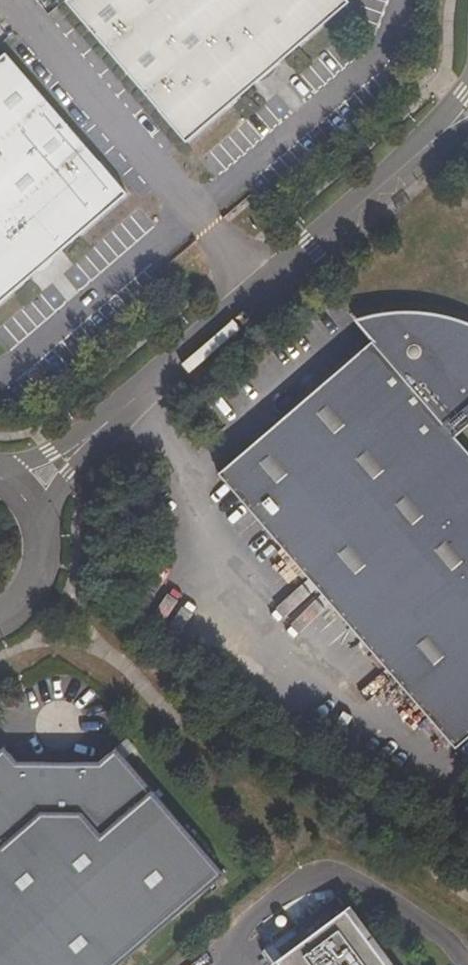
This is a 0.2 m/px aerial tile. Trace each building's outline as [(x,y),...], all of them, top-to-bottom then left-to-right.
[(66,4),(159,113),(187,145),(351,5),(346,0),(70,0),(66,4)] [(128,197),(100,164),(6,56),(0,61),(0,307),(128,197)] [(219,476),(456,751),(467,741),(467,454),(455,439),(467,428),(467,325),(459,321),(457,321),(455,320),(414,313),(381,315),(374,317),(372,317),(370,318),(366,319),(364,320),(355,322),(372,344),(219,476)] [(109,748),(27,748),(19,740),(14,734),(0,746),(0,964),(116,964),(236,862),(126,735),(120,740),(119,740),(109,748)] [(270,950),(282,964),(390,964),(340,897),(270,950)]
